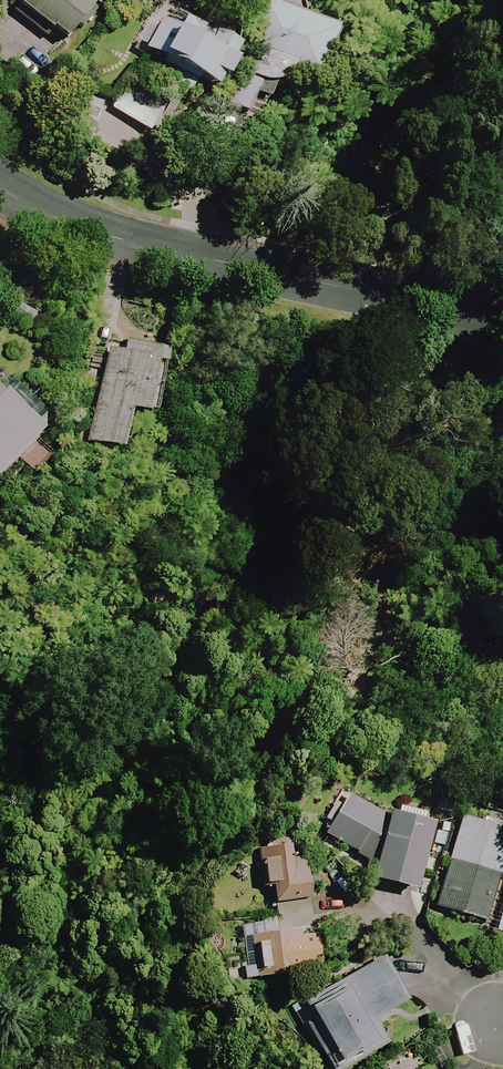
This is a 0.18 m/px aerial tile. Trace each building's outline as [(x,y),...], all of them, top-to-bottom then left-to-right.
[(14,5),(69,42),(97,0),(17,0),(14,5)] [(293,72),(309,79),(329,33),(266,5),(245,51),(245,53),(245,57),(246,62),(247,67),(249,71),(252,74),(255,78),(259,80),(264,82),(268,83),(273,83),(278,82),(282,81),(286,79),(290,76),(293,72)] [(218,93),(242,50),(186,18),(168,8),(144,51),(218,93)] [(132,91),(117,113),(156,139),(171,117),(132,91)] [(157,352),(106,343),(88,444),(121,450),(128,413),(146,416),(157,352)] [(0,394),(0,473),(42,430),(5,393),(2,397),(0,394)] [(430,824),(389,814),(387,821),(349,798),(325,835),(375,866),(371,881),(413,891),(430,824)] [(461,819),(436,908),(486,922),(502,860),(502,830),(461,819)] [(271,885),(273,905),(311,900),(303,835),(256,840),(261,886),(271,885)] [(225,927),(231,982),(317,972),(310,917),(225,927)] [(404,1002),(380,957),(302,999),(339,1065),(384,1041),(372,1019),(404,1002)]
